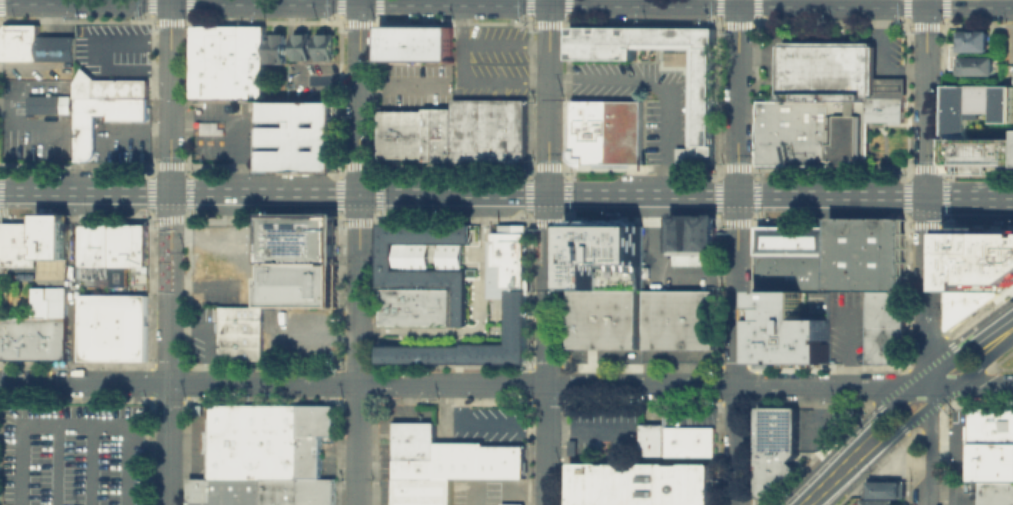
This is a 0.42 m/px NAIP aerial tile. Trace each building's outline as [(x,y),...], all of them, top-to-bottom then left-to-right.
[(4,23),(3,59),(74,59),(74,34),(38,34),(38,24),(4,23)] [(264,97),(192,96),(192,60),(221,60),(221,43),(221,25),(264,25),(264,97)] [(221,43),(192,42),(193,25),(221,25),(221,43)] [(568,26),(567,59),(634,60),(634,47),(693,48),(692,144),(712,144),(714,29),(568,26)] [(453,28),(453,60),(377,59),(377,27),(453,28)] [(959,30),(959,50),(992,50),(992,30),(959,30)] [(266,32),(266,61),(286,61),(286,32),(266,32)] [(294,32),(293,59),(311,59),(311,33),(294,32)] [(317,32),(317,59),(334,59),(334,32),(317,32)] [(830,166),(848,166),(864,166),(864,163),(869,163),(869,122),(905,122),(905,77),(876,77),(876,67),(876,45),(873,45),(873,42),(785,41),(785,45),(782,45),(782,80),(782,101),(795,101),(813,101),(831,101),(830,134),(830,166)] [(221,43),(221,60),(192,60),(192,42),(221,43)] [(960,57),(960,74),(998,74),(998,57),(960,57)] [(75,81),(83,67),(96,78),(147,78),(147,97),(75,97),(75,94),(75,81)] [(950,85),(1012,85),(1012,121),(995,121),(995,113),(985,113),(985,119),(973,119),(972,133),(950,133),(950,85)] [(30,95),(30,112),(70,112),(70,95),(30,95)] [(93,153),(91,155),(90,158),(87,159),(83,160),(74,160),(75,116),(75,97),(147,97),(147,120),(109,119),(109,114),(93,114),(93,153)] [(452,108),(452,98),(526,98),(526,159),(451,158),(452,108)] [(337,153),(337,100),(265,100),(265,123),(265,147),(265,153),(279,153),(296,153),(296,170),(304,170),(304,153),(320,153),(337,153)] [(572,100),(572,163),(640,164),(640,100),(572,100)] [(758,116),(795,116),(795,101),(782,101),(758,101),(758,116)] [(813,101),(795,101),(795,116),(795,133),(795,166),(813,166),(813,101)] [(813,101),(813,166),(830,166),(830,134),(831,101),(813,101)] [(452,108),(377,108),(376,158),(451,158),(452,108)] [(795,116),(758,116),(758,133),(776,133),(795,133),(795,116)] [(776,133),(758,133),(758,165),(775,166),(776,133)] [(776,133),(775,166),(795,166),(795,133),(776,133)] [(951,173),(986,173),(986,165),(1012,165),(1012,138),(952,138),(951,173)] [(279,153),(265,153),(264,164),(264,170),(279,170),(279,153)] [(279,153),(279,170),(296,170),(296,153),(279,153)] [(320,153),(304,153),(304,170),(320,170),(320,153)] [(320,153),(320,170),(337,170),(337,153),(320,153)] [(41,212),(38,212),(38,218),(38,221),(38,257),(66,258),(66,241),(41,240),(41,218),(41,212)] [(66,241),(66,223),(66,219),(66,212),(41,212),(41,218),(41,240),(66,241)] [(336,237),(320,237),(303,237),(270,237),(270,216),(270,212),(263,212),(263,216),(263,221),(263,251),(262,262),(268,262),(336,262),(336,237)] [(303,237),(303,217),(303,212),(300,212),(295,212),(270,212),(270,216),(270,237),(303,237)] [(320,237),(320,217),(320,212),(303,212),(303,217),(303,237),(320,237)] [(320,237),(336,237),(336,217),(336,212),(320,212),(320,217),(320,237)] [(714,217),(714,253),(669,253),(669,218),(714,217)] [(566,289),(567,222),(572,218),(640,219),(639,289),(566,289)] [(835,220),(834,292),(906,293),(907,220),(835,220)] [(38,265),(38,287),(66,287),(66,258),(38,257),(38,221),(1,221),(1,265),(38,265)] [(378,341),(378,363),(526,364),(526,222),(486,221),(486,297),(507,297),(507,342),(378,341)] [(110,223),(109,279),(81,279),(82,223),(110,223)] [(109,279),(110,223),(127,223),(127,265),(127,291),(109,291),(109,279)] [(127,265),(127,223),(147,223),(146,265),(127,265)] [(395,243),(395,271),(467,270),(467,326),(453,327),(452,289),(379,290),(378,271),(378,225),(471,224),(471,243),(395,243)] [(832,225),(832,255),(760,254),(760,225),(832,225)] [(949,228),(1012,228),(1012,283),(999,293),(948,292),(949,228)] [(832,255),(832,290),(760,289),(760,254),(832,255)] [(336,262),(268,262),(268,276),(262,276),(262,306),(336,307),(336,262)] [(34,315),(34,359),(66,360),(66,287),(38,287),(35,287),(34,315)] [(452,289),(453,327),(379,327),(379,290),(452,289)] [(565,348),(566,289),(568,289),(639,289),(638,349),(565,348)] [(646,289),(645,350),(714,350),(715,290),(646,289)] [(832,292),(831,361),(821,361),(821,360),(817,360),(817,361),(805,361),(801,361),(801,362),(791,361),(791,360),(786,360),(781,360),(781,363),(766,363),(766,360),(760,360),(760,342),(763,342),(763,335),(760,335),(760,322),(765,322),(765,301),(761,301),(761,292),(832,292)] [(948,292),(948,331),(999,293),(948,292)] [(81,294),(81,360),(146,360),(146,294),(81,294)] [(220,320),(220,306),(262,306),(262,360),(220,360),(220,333),(214,333),(215,320),(220,320)] [(34,359),(34,315),(1,315),(0,359),(34,359)] [(208,451),(204,451),(204,430),(209,430),(209,417),(211,417),(211,405),(299,405),(298,477),(262,477),(208,477),(208,451)] [(298,477),(322,477),(322,434),(336,434),(336,405),(299,405),(298,477)] [(771,496),(770,497),(769,497),(765,498),(763,496),(761,495),(761,494),(760,493),(760,406),(799,407),(799,453),(791,461),(799,468),(783,485),(771,496)] [(857,411),(832,436),(833,406),(855,407),(857,411)] [(1012,477),(1012,408),(968,408),(968,477),(1012,477)] [(711,425),(711,412),(669,413),(670,426),(711,425)] [(435,477),(435,441),(435,421),(398,421),(398,419),(392,418),(392,440),(396,440),(395,477),(435,477)] [(643,427),(643,455),(714,457),(715,428),(643,427)] [(435,477),(452,477),(498,477),(524,477),(524,445),(483,445),(483,441),(435,441),(435,477)] [(569,504),(709,504),(709,463),(570,462),(569,504)] [(208,477),(189,477),(189,504),(262,504),(262,477),(208,477)] [(262,477),(262,504),(335,504),(335,477),(322,477),(298,477),(262,477)] [(395,480),(392,480),(392,504),(396,504),(452,504),(452,477),(435,477),(395,477),(395,480)] [(907,481),(906,497),(868,497),(868,480),(907,481)] [(976,480),(1012,480),(1012,504),(976,504),(976,480)]
